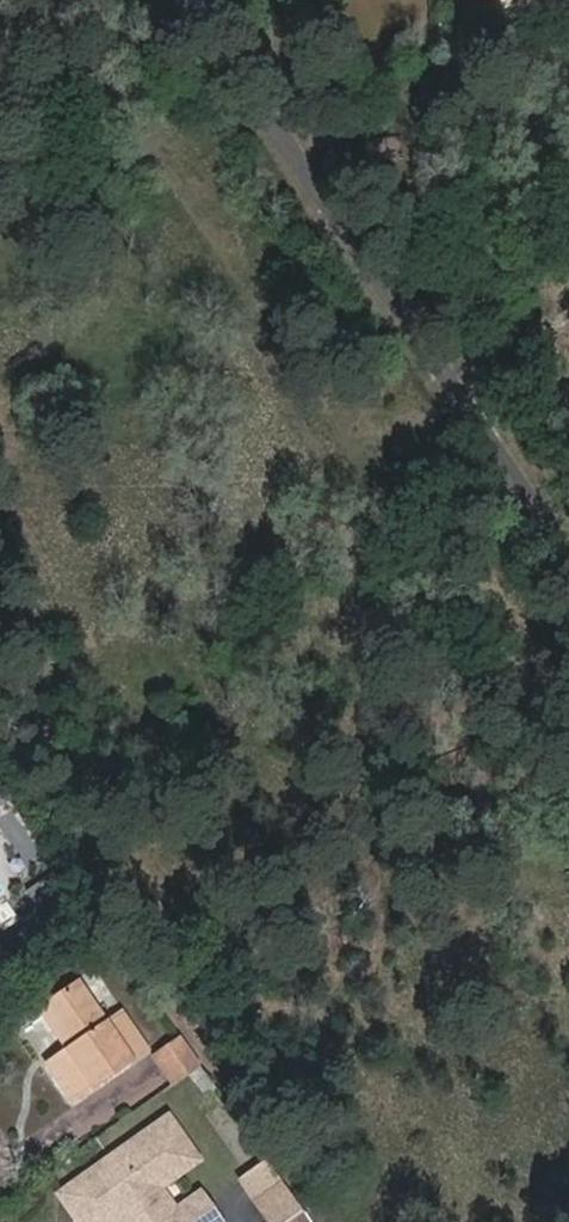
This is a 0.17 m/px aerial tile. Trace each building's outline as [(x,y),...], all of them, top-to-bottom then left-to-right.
[(40,1010),(69,1050),(47,1066),(71,1101),(147,1049),(122,1013),(106,1024),(78,984),(40,1010)] [(173,1084),(200,1064),(182,1038),(154,1057),(173,1084)] [(121,1218),(138,1221),(220,1221),(203,1200),(176,1218),(157,1191),(199,1161),(170,1121),(64,1197),(82,1221),(96,1212),(104,1221),(109,1221),(116,1217),(121,1218)] [(96,1212),(82,1221),(104,1221),(96,1212)]
